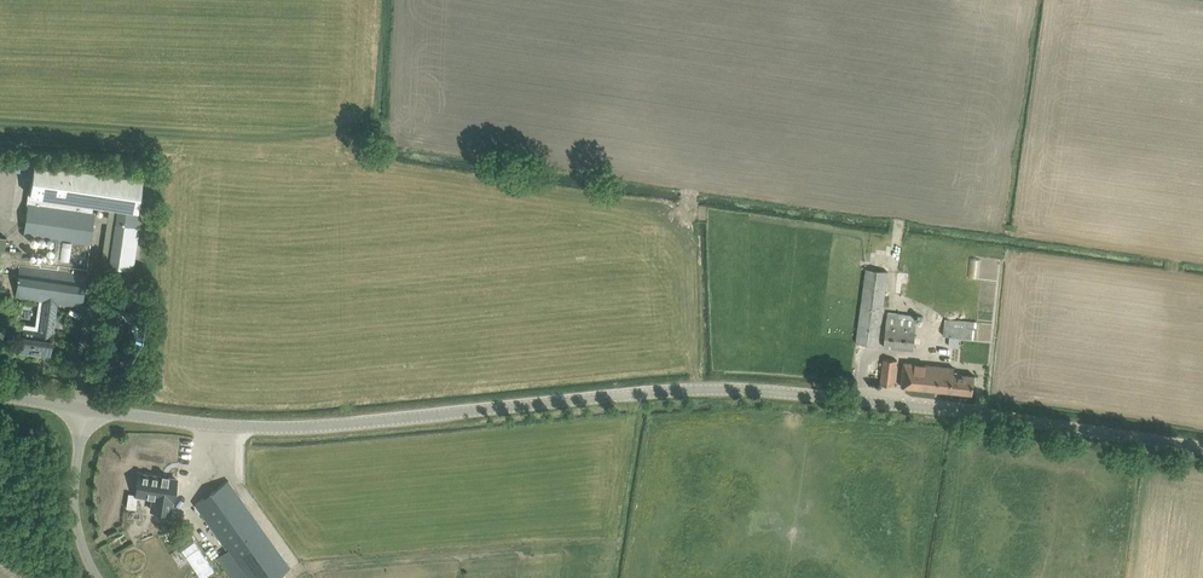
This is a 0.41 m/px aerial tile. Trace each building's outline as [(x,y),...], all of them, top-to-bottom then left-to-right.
[(96,204),(138,210),(143,177),(34,162),(30,195),(69,201),(96,204)] [(44,300),(57,302),(81,305),(87,266),(86,266),(87,262),(89,243),(90,243),(96,204),(69,201),(69,202),(62,201),(51,199),(50,206),(28,203),(24,233),(56,238),(53,261),(44,260),(22,257),(22,252),(5,249),(2,271),(0,271),(0,294),(44,300)] [(111,255),(109,266),(133,270),(135,259),(127,258),(119,256),(111,255)] [(867,268),(858,330),(856,342),(878,345),(888,271),(867,268)] [(57,302),(44,300),(40,327),(24,325),(20,350),(49,354),(57,302)] [(886,328),(885,335),(884,347),(914,350),(915,337),(916,331),(917,320),(896,318),(888,317),(887,317),(886,328)] [(961,332),(961,335),(961,337),(976,339),(977,329),(977,327),(962,326),(962,329),(961,332)] [(881,384),(894,386),(897,360),(884,358),(881,384)] [(902,386),(973,393),(975,375),(953,373),(954,367),(904,362),(902,386)] [(139,474),(136,494),(154,497),(152,505),(152,509),(164,511),(165,511),(171,512),(173,500),(174,491),(176,479),(139,474)] [(207,521),(248,577),(275,577),(290,567),(228,480),(195,504),(207,521)] [(130,534),(115,541),(118,548),(133,540),(130,534)]
